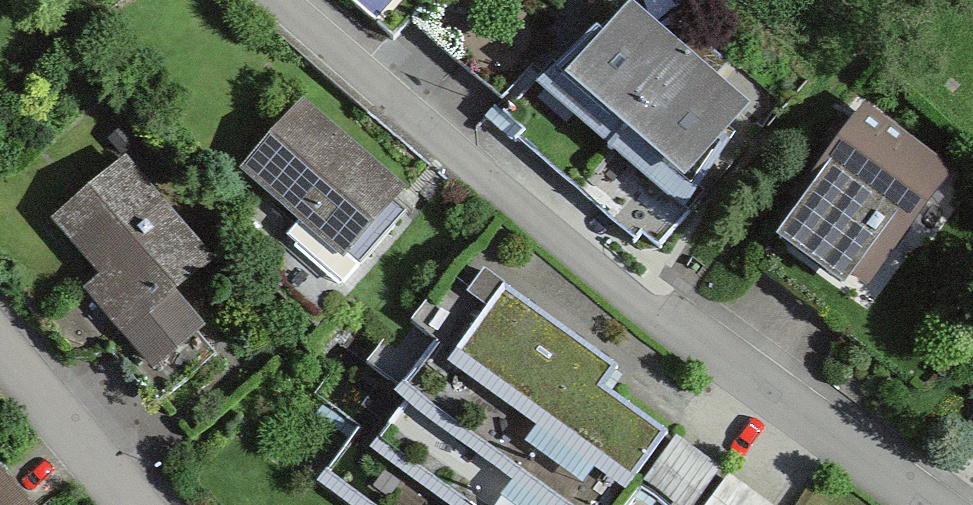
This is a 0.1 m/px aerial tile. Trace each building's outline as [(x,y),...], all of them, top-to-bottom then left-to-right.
[(631,138),(691,67),(633,17),(573,88),(631,138)] [(690,187),(750,117),(691,67),(631,138),(690,187)] [(303,103),(239,177),(343,267),(407,193),(303,103)] [(957,178),(865,109),(767,240),(860,309),(957,178)] [(200,269),(128,183),(60,240),(98,286),(74,306),(146,392),(195,350),(157,305),(200,269)] [(471,287),(425,352),(407,339),(302,485),(330,504),(598,504),(641,445),(577,400),(595,375),(471,287)] [(0,495),(0,504),(8,504),(0,495)]
